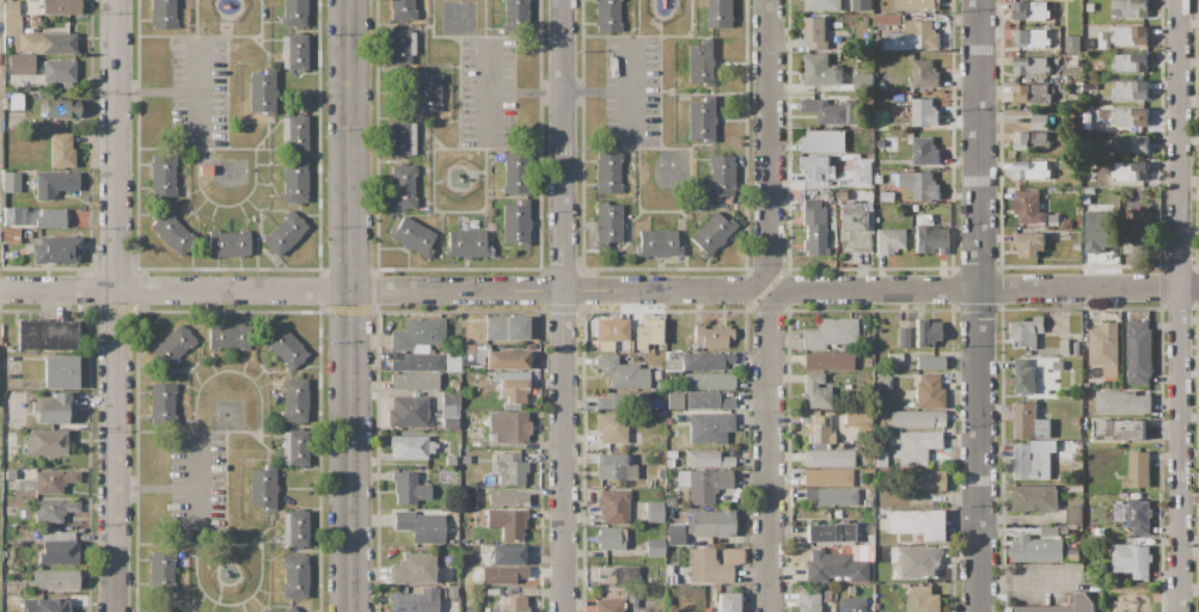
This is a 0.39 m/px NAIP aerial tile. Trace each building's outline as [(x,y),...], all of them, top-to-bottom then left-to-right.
[(42,16),(42,0),(80,0),(80,14),(65,14),(65,16),(57,16),(57,14),(49,14),(49,16),(42,16)] [(151,19),(151,0),(174,0),(175,19),(177,19),(177,29),(153,29),(153,19),(151,19)] [(285,16),(284,0),(306,0),(307,16),(306,17),(306,26),(299,27),(299,29),(293,29),(293,27),(285,27),(285,25),(281,25),(280,16),(285,16)] [(390,10),(390,0),(413,0),(414,11),(416,11),(416,18),(414,18),(414,20),(391,20),(391,10),(390,10)] [(502,1),(502,0),(528,0),(528,25),(526,25),(526,32),(502,32),(502,23),(504,23),(504,1),(502,1)] [(595,31),(595,0),(618,0),(618,23),(622,23),(622,32),(595,31)] [(710,19),(709,0),(734,0),(734,22),(733,22),(733,27),(708,29),(708,19),(710,19)] [(805,12),(805,0),(841,0),(842,12),(805,12)] [(852,13),(852,0),(870,0),(870,13),(852,13)] [(895,12),(895,0),(940,0),(940,2),(936,4),(936,12),(895,12)] [(1115,1),(1148,0),(1148,18),(1117,19),(1117,16),(1113,16),(1113,10),(1115,10),(1115,1)] [(75,53),(35,53),(35,51),(14,51),(14,36),(4,36),(4,14),(5,14),(5,1),(18,1),(18,16),(20,16),(22,32),(75,32),(75,53)] [(1015,2),(1047,2),(1047,12),(1050,12),(1050,18),(1046,18),(1046,22),(1015,20),(1015,2)] [(900,16),(900,25),(873,26),(871,16),(900,16)] [(803,18),(845,18),(845,31),(827,31),(827,50),(808,50),(808,42),(805,42),(803,18)] [(871,51),(871,41),(883,39),(883,33),(906,33),(906,22),(932,22),(932,33),(940,33),(940,49),(907,49),(907,51),(871,51)] [(390,30),(394,30),(394,27),(399,27),(399,30),(411,30),(411,32),(414,32),(414,24),(426,24),(426,47),(415,47),(415,55),(411,55),(411,65),(390,65),(390,30)] [(1115,27),(1146,27),(1148,45),(1117,47),(1117,43),(1113,43),(1113,37),(1117,37),(1115,27)] [(1015,30),(1046,31),(1046,39),(1050,39),(1050,45),(1046,45),(1046,48),(1015,48),(1015,30)] [(306,35),(306,69),(302,69),(302,73),(296,73),(296,71),(282,71),(282,36),(296,35),(296,32),(301,32),(301,35),(306,35)] [(1066,37),(1081,36),(1081,53),(1066,54),(1066,37)] [(712,39),(714,85),(704,85),(704,82),(689,82),(689,47),(703,47),(703,39),(712,39)] [(8,54),(36,54),(35,74),(8,74),(8,54)] [(1148,73),(1117,73),(1117,69),(1113,69),(1113,63),(1115,63),(1115,55),(1146,54),(1148,73)] [(805,85),(805,55),(827,55),(827,68),(844,67),(844,85),(805,85)] [(1015,76),(1015,73),(1013,73),(1011,67),(1015,67),(1015,62),(1029,62),(1029,59),(1047,57),(1047,67),(1051,67),(1051,73),(1048,73),(1048,75),(1015,76)] [(912,87),(938,88),(938,70),(931,70),(931,60),(913,60),(912,87)] [(43,61),(75,61),(75,81),(71,81),(72,85),(63,85),(63,81),(43,81),(43,61)] [(249,74),(264,74),(264,68),(274,68),(275,116),(264,116),(264,111),(250,111),(249,74)] [(415,71),(424,71),(424,74),(440,74),(440,111),(424,112),(424,117),(415,117),(415,71)] [(854,74),(875,74),(875,92),(855,92),(854,74)] [(1146,100),(1117,100),(1117,97),(1113,97),(1113,91),(1117,91),(1115,82),(1146,81),(1146,100)] [(1015,105),(1014,86),(1047,86),(1047,94),(1051,94),(1051,102),(1050,102),(1050,104),(1015,105)] [(5,94),(23,94),(23,109),(5,109),(5,94)] [(714,96),(714,142),(702,142),(702,139),(687,140),(687,102),(703,102),(703,96),(714,96)] [(44,99),(79,99),(79,116),(77,116),(77,118),(71,118),(71,116),(44,116),(44,99)] [(801,99),(828,99),(828,105),(845,105),(845,99),(857,99),(858,126),(818,126),(818,111),(801,112),(801,99)] [(913,99),(932,99),(932,108),(936,108),(936,111),(940,111),(940,128),(913,128),(913,118),(899,118),(899,106),(913,106),(913,99)] [(1146,128),(1117,128),(1117,123),(1113,123),(1113,118),(1115,118),(1115,109),(1146,109),(1146,128)] [(306,116),(307,152),(301,152),(301,153),(298,154),(298,152),(283,152),(282,118),(287,117),(287,116),(296,116),(296,114),(301,114),(301,116),(306,116)] [(1032,115),(1047,115),(1047,130),(1032,130),(1032,115)] [(390,121),(409,121),(409,123),(415,122),(416,155),(400,157),(400,159),(396,159),(396,157),(391,157),(390,121)] [(807,131),(844,131),(844,153),(807,153),(807,131)] [(1015,133),(1047,131),(1047,135),(1051,135),(1051,148),(1048,148),(1048,152),(1015,152),(1015,133)] [(50,133),(72,133),(72,149),(75,149),(75,167),(50,167),(50,133)] [(1115,136),(1148,136),(1148,155),(1115,155),(1115,152),(1113,152),(1112,146),(1115,146),(1115,136)] [(913,165),(913,139),(932,139),(934,146),(936,146),(936,151),(940,151),(940,165),(913,165)] [(597,152),(623,152),(623,160),(619,160),(619,185),(623,185),(623,194),(597,194),(597,152)] [(502,153),(526,153),(526,194),(502,194),(502,183),(504,183),(504,163),(502,163),(502,153)] [(152,155),(176,155),(176,164),(173,164),(173,188),(176,188),(176,198),(152,198),(152,192),(149,192),(149,163),(152,163),(152,155)] [(708,196),(708,188),(710,188),(710,166),(708,166),(708,155),(735,155),(735,167),(733,167),(734,189),(735,189),(735,196),(708,196)] [(801,158),(831,158),(831,165),(838,165),(838,175),(824,175),(824,182),(805,182),(805,170),(801,171),(801,158)] [(306,160),(307,202),(285,202),(285,201),(281,201),(281,191),(283,191),(283,170),(281,170),(281,160),(306,160)] [(1015,180),(1015,166),(1030,166),(1030,161),(1047,161),(1047,165),(1051,165),(1051,179),(1015,180)] [(391,165),(399,165),(399,164),(404,163),(404,165),(414,165),(414,167),(416,167),(416,175),(414,175),(415,200),(416,200),(416,208),(392,208),(392,197),(391,197),(390,176),(392,176),(391,165)] [(1117,180),(1117,179),(1112,179),(1112,172),(1115,172),(1115,164),(1146,164),(1148,180),(1117,180)] [(200,165),(210,165),(210,175),(198,175),(200,165)] [(852,186),(852,170),(870,170),(871,186),(852,186)] [(4,172),(20,172),(20,191),(4,191),(4,172)] [(36,172),(77,173),(77,190),(54,190),(54,200),(36,200),(36,172)] [(940,201),(912,201),(912,190),(906,190),(906,186),(899,186),(899,172),(932,172),(932,182),(936,182),(936,185),(938,185),(940,201)] [(1014,191),(1039,191),(1039,213),(1046,213),(1046,224),(1018,225),(1018,214),(1015,214),(1014,191)] [(836,192),(849,192),(849,201),(836,201),(836,192)] [(880,201),(880,192),(894,192),(894,201),(880,201)] [(502,206),(518,206),(518,200),(527,200),(527,220),(530,220),(530,227),(527,227),(527,245),(518,245),(518,243),(502,243),(502,206)] [(802,200),(825,200),(825,247),(826,247),(827,255),(806,255),(806,250),(803,250),(802,240),(806,240),(806,225),(802,225),(802,200)] [(595,247),(597,202),(604,202),(604,204),(622,204),(622,243),(606,243),(606,247),(595,247)] [(870,251),(851,251),(851,246),(840,246),(839,210),(863,210),(863,203),(871,203),(873,233),(869,233),(870,251)] [(2,208),(23,208),(23,225),(4,225),(2,208)] [(35,227),(35,215),(41,215),(41,209),(66,209),(66,215),(68,215),(68,222),(66,222),(66,227),(35,227)] [(151,227),(155,221),(154,220),(158,215),(160,218),(167,209),(175,216),(172,219),(188,234),(190,232),(196,239),(179,256),(172,250),(171,251),(157,235),(158,234),(151,227)] [(277,257),(273,251),(270,253),(268,251),(269,249),(259,239),(267,232),(269,234),(285,219),(282,216),(289,209),(299,219),(300,218),(304,221),(302,222),(307,227),(300,234),(301,235),(286,251),(285,250),(277,257)] [(690,238),(716,212),(727,222),(730,218),(739,226),(724,240),(726,241),(721,247),(718,246),(705,259),(697,252),(701,249),(690,238)] [(1085,255),(1085,213),(1114,212),(1114,247),(1101,247),(1101,253),(1085,255)] [(387,237),(393,227),(397,228),(404,215),(436,234),(428,247),(433,250),(427,259),(387,237)] [(914,253),(914,216),(932,216),(932,227),(938,227),(938,228),(947,228),(948,255),(937,255),(937,249),(932,249),(932,252),(914,253)] [(1146,221),(1124,221),(1125,255),(1147,254),(1146,221)] [(2,227),(19,228),(19,244),(2,243),(2,227)] [(876,230),(905,228),(905,249),(893,249),(893,255),(876,255),(876,230)] [(209,231),(219,231),(219,233),(239,233),(239,231),(250,231),(250,256),(243,256),(243,257),(215,257),(215,256),(209,256),(209,231)] [(445,257),(445,246),(448,246),(448,231),(485,231),(485,246),(490,246),(490,256),(445,257)] [(636,257),(636,246),(640,246),(640,231),(677,231),(677,246),(681,246),(681,256),(636,257)] [(1016,234),(1045,234),(1046,251),(1038,251),(1038,258),(1018,258),(1018,247),(1016,247),(1016,234)] [(39,238),(81,238),(81,251),(78,251),(78,262),(35,263),(35,245),(39,245),(39,238)] [(485,317),(527,317),(527,339),(485,339),(485,317)] [(1008,322),(1033,322),(1033,317),(1044,317),(1045,333),(1038,333),(1038,347),(1013,347),(1013,339),(1010,339),(1010,333),(1008,333),(1008,322)] [(443,318),(443,344),(412,344),(412,350),(391,350),(391,331),(405,331),(405,318),(443,318)] [(803,350),(802,331),(818,331),(818,318),(857,318),(857,344),(826,345),(826,349),(803,350)] [(17,319),(42,319),(42,322),(78,320),(78,350),(18,350),(17,319)] [(597,351),(597,319),(629,319),(629,351),(597,351)] [(916,347),(916,319),(929,319),(929,323),(940,322),(940,339),(932,339),(932,347),(916,347)] [(898,348),(898,320),(909,320),(909,347),(898,348)] [(1127,385),(1126,323),(1150,323),(1150,330),(1151,330),(1152,385),(1127,385)] [(179,324),(197,342),(191,348),(189,347),(176,360),(177,361),(170,368),(153,351),(158,347),(157,345),(171,330),(172,331),(179,324)] [(208,350),(208,324),(250,324),(250,349),(241,349),(241,348),(216,348),(216,350),(208,350)] [(277,324),(286,331),(287,331),(301,345),(300,347),(307,354),(302,359),(304,360),(300,363),(299,362),(292,369),(290,369),(289,371),(283,365),(285,363),(268,345),(267,347),(262,342),(263,342),(261,339),(269,332),(268,331),(271,328),(273,329),(277,324)] [(1089,366),(1089,330),(1099,330),(1099,326),(1101,326),(1101,324),(1119,324),(1120,365),(1089,366)] [(693,325),(703,325),(703,329),(718,329),(718,325),(729,325),(729,329),(734,329),(734,339),(727,339),(727,348),(702,348),(702,344),(693,344),(693,325)] [(1060,341),(1068,341),(1069,355),(1060,356),(1060,341)] [(654,351),(654,343),(663,343),(663,351),(654,351)] [(485,351),(528,351),(528,369),(487,369),(485,351)] [(446,353),(459,353),(459,372),(446,372),(446,353)] [(681,353),(734,354),(734,363),(723,363),(723,371),(681,371),(681,353)] [(802,354),(852,353),(852,371),(803,371),(802,354)] [(406,354),(442,354),(442,371),(439,371),(439,373),(432,373),(432,371),(406,371),(406,354)] [(887,354),(901,354),(901,362),(887,362),(887,354)] [(597,355),(617,355),(617,365),(638,365),(638,368),(648,368),(648,390),(610,390),(610,380),(607,380),(607,377),(601,377),(601,366),(597,366),(597,355)] [(44,356),(78,356),(78,387),(44,387),(44,356)] [(916,369),(916,356),(943,356),(943,361),(948,360),(948,365),(943,365),(943,369),(916,369)] [(1013,361),(1030,360),(1030,367),(1034,367),(1035,396),(1022,396),(1022,392),(1013,392),(1013,385),(1010,385),(1009,378),(1013,378),(1013,361)] [(1052,371),(1052,362),(1063,362),(1063,371),(1052,371)] [(685,373),(734,373),(734,390),(685,390),(685,373)] [(803,409),(803,399),(801,399),(801,392),(803,392),(803,373),(824,373),(824,384),(816,384),(816,387),(830,387),(831,408),(803,409)] [(916,409),(914,381),(918,381),(918,374),(940,373),(940,388),(944,388),(944,409),(916,409)] [(391,374),(439,374),(439,390),(412,390),(412,391),(406,391),(406,390),(391,390),(391,374)] [(876,390),(876,377),(891,377),(891,390),(876,390)] [(306,379),(306,388),(307,388),(307,408),(306,408),(306,422),(300,422),(300,423),(294,423),(294,422),(283,422),(283,420),(281,420),(281,411),(283,411),(283,388),(281,388),(281,380),(283,380),(283,379),(294,379),(294,378),(299,378),(299,379),(306,379)] [(500,379),(527,379),(527,392),(524,392),(524,404),(507,404),(507,396),(500,396),(500,379)] [(442,391),(451,391),(451,381),(459,381),(459,392),(460,392),(460,408),(458,409),(458,428),(442,428),(442,391)] [(152,385),(177,385),(177,393),(175,393),(173,415),(176,415),(176,423),(151,423),(151,418),(148,418),(148,414),(149,414),(149,394),(148,394),(148,391),(152,391),(152,385)] [(1095,392),(1137,391),(1137,396),(1151,396),(1151,414),(1096,415),(1095,392)] [(597,409),(597,398),(610,398),(610,392),(648,392),(648,409),(597,409)] [(686,409),(686,392),(721,392),(721,398),(734,398),(734,409),(686,409)] [(37,398),(53,398),(53,393),(74,393),(74,410),(71,410),(71,414),(68,414),(68,423),(36,423),(36,414),(31,412),(31,400),(36,400),(37,398)] [(426,397),(427,427),(389,428),(387,410),(392,410),(392,397),(426,397)] [(1013,404),(1036,403),(1036,421),(1050,421),(1051,439),(1013,440),(1013,404)] [(889,411),(944,410),(944,427),(891,428),(889,411)] [(489,412),(526,411),(526,421),(531,421),(531,434),(526,434),(526,443),(495,443),(495,441),(488,442),(487,434),(489,434),(489,412)] [(845,426),(844,411),(870,411),(870,426),(845,426)] [(597,414),(626,414),(626,443),(599,442),(599,433),(597,433),(597,414)] [(689,443),(690,414),(734,414),(734,430),(724,430),(724,443),(689,443)] [(806,442),(806,435),(803,435),(803,429),(806,429),(806,423),(813,423),(813,416),(830,416),(830,429),(834,429),(834,442),(806,442)] [(1095,421),(1115,420),(1115,422),(1145,421),(1146,441),(1114,441),(1114,437),(1096,437),(1095,421)] [(283,432),(287,432),(287,430),(296,430),(296,428),(308,428),(308,466),(289,466),(289,464),(283,464),(283,432)] [(1,430),(16,429),(17,446),(2,446),(1,430)] [(29,430),(67,430),(67,454),(29,454),(29,452),(25,452),(25,441),(29,441),(29,430)] [(898,432),(941,432),(942,448),(928,448),(928,466),(898,466),(898,459),(893,459),(892,451),(898,449),(898,432)] [(390,436),(428,436),(428,441),(433,441),(433,443),(436,443),(436,448),(433,448),(433,453),(428,453),(428,458),(394,458),(394,454),(392,454),(392,452),(391,452),(391,448),(390,448),(390,436)] [(1013,445),(1033,445),(1034,453),(1051,453),(1051,481),(1013,482),(1013,445)] [(686,467),(686,449),(721,451),(721,457),(734,457),(734,467),(686,467)] [(805,467),(803,449),(854,449),(854,466),(805,467)] [(875,466),(874,449),(885,449),(885,466),(875,466)] [(498,453),(520,453),(520,461),(528,461),(528,473),(524,473),(524,485),(498,485),(498,472),(495,472),(495,460),(498,460),(498,453)] [(1149,488),(1122,489),(1122,477),(1128,477),(1127,453),(1149,453),(1149,488)] [(597,454),(625,454),(625,479),(600,479),(600,469),(597,469),(597,454)] [(446,457),(454,457),(454,465),(446,465),(446,457)] [(250,470),(264,470),(264,464),(275,464),(275,510),(267,510),(267,507),(250,507),(250,470)] [(803,486),(803,470),(852,469),(852,486),(803,486)] [(6,470),(16,470),(16,478),(6,478),(6,470)] [(35,471),(79,472),(79,483),(66,483),(66,486),(62,486),(61,494),(35,494),(35,490),(18,490),(18,481),(35,481),(35,471)] [(677,471),(732,471),(732,489),(717,489),(717,494),(714,492),(714,506),(690,506),(690,486),(677,485),(677,471)] [(943,471),(943,490),(914,491),(914,471),(943,471)] [(392,472),(416,472),(416,484),(430,484),(430,498),(417,498),(417,504),(396,504),(396,494),(394,494),(394,482),(392,482),(392,472)] [(1013,510),(1013,486),(1058,486),(1058,510),(1048,510),(1048,513),(1042,513),(1042,516),(1027,516),(1027,510),(1013,510)] [(805,489),(856,489),(856,506),(816,506),(816,498),(805,498),(805,489)] [(601,525),(601,515),(599,515),(599,507),(597,507),(597,498),(599,498),(599,490),(629,490),(629,525),(601,525)] [(489,494),(527,494),(527,506),(489,506),(489,494)] [(666,497),(674,497),(674,507),(665,507),(666,497)] [(35,501),(79,501),(79,513),(66,513),(66,515),(61,515),(61,522),(35,522),(35,501)] [(646,501),(663,501),(663,522),(646,522),(646,501)] [(1149,534),(1117,534),(1117,521),(1127,521),(1127,502),(1149,502),(1149,510),(1152,510),(1152,518),(1149,518),(1149,534)] [(1066,507),(1081,507),(1082,525),(1066,525),(1066,507)] [(886,509),(923,508),(923,510),(941,510),(941,541),(920,541),(920,532),(886,533),(886,509)] [(487,510),(527,510),(527,521),(525,521),(525,531),(521,531),(521,540),(502,540),(502,527),(487,527),(487,510)] [(690,510),(734,512),(734,536),(692,536),(692,521),(690,521),(690,510)] [(283,513),(288,513),(288,512),(307,512),(307,546),(288,546),(288,544),(283,544),(283,513)] [(394,512),(412,512),(412,515),(442,515),(443,543),(412,543),(412,530),(394,530),(394,512)] [(807,541),(807,525),(833,525),(833,524),(855,524),(854,543),(807,541)] [(667,544),(667,525),(683,525),(683,545),(667,544)] [(1041,538),(1041,527),(1059,526),(1059,538),(1041,538)] [(598,549),(598,545),(595,545),(595,534),(598,534),(598,528),(625,528),(625,537),(630,537),(630,543),(628,543),(628,545),(625,545),(625,550),(598,549)] [(38,563),(38,552),(39,552),(39,545),(42,545),(42,532),(74,532),(74,543),(77,543),(78,563),(38,563)] [(1064,562),(1011,563),(1011,541),(1018,541),(1018,537),(1030,536),(1030,541),(1033,541),(1033,540),(1063,540),(1064,562)] [(646,557),(646,539),(663,539),(663,557),(646,557)] [(491,545),(524,545),(524,564),(491,564),(491,545)] [(806,581),(806,559),(809,559),(809,549),(824,549),(824,553),(849,553),(849,545),(873,545),(873,561),(868,561),(867,582),(806,581)] [(1112,545),(1149,545),(1149,556),(1152,556),(1152,563),(1149,563),(1149,580),(1132,581),(1132,573),(1113,574),(1112,545)] [(690,547),(714,547),(714,561),(717,561),(717,564),(722,564),(722,547),(742,547),(744,580),(733,580),(733,585),(690,585),(690,547)] [(899,547),(941,547),(941,565),(937,565),(938,569),(935,569),(935,579),(899,579),(899,569),(898,569),(898,563),(899,563),(899,547)] [(151,552),(176,552),(176,561),(173,561),(172,583),(176,583),(176,593),(171,593),(171,594),(149,594),(149,586),(147,586),(147,581),(149,581),(149,563),(148,563),(148,558),(151,558),(151,552)] [(306,555),(307,598),(300,598),(300,599),(295,599),(294,598),(285,598),(285,596),(282,596),(282,588),(285,588),(285,565),(282,565),(281,557),(283,557),(283,556),(294,555),(294,553),(299,553),(299,555),(306,555)] [(392,583),(392,564),(399,564),(399,561),(403,561),(403,553),(435,553),(435,582),(392,583)] [(606,583),(606,575),(614,575),(614,567),(637,567),(637,564),(657,564),(657,583),(606,583)] [(482,568),(527,568),(527,577),(515,577),(515,583),(481,583),(482,568)] [(78,570),(78,589),(37,589),(37,583),(32,583),(32,571),(39,571),(39,570),(78,570)] [(940,595),(940,611),(907,611),(907,587),(932,587),(932,595),(940,595)] [(419,588),(419,593),(387,593),(387,611),(437,611),(437,588),(419,588)] [(447,588),(458,588),(458,598),(447,598),(447,588)] [(820,592),(820,611),(797,611),(797,592),(820,592)] [(739,593),(739,611),(717,611),(717,593),(739,593)] [(1094,606),(1094,611),(1013,611),(1013,607),(1076,608),(1076,593),(1085,594),(1094,606)] [(527,597),(499,596),(498,611),(526,611),(527,597)] [(625,608),(625,611),(595,611),(595,598),(623,599),(623,608),(625,608)] [(864,598),(864,611),(838,611),(838,598),(864,598)] [(69,600),(69,611),(22,611),(22,600),(50,600),(50,599),(63,599),(63,600),(69,600)]
